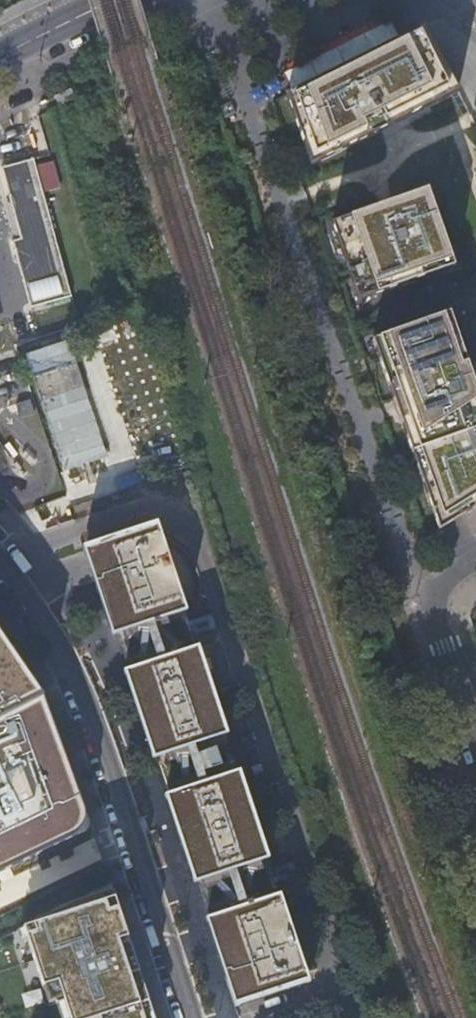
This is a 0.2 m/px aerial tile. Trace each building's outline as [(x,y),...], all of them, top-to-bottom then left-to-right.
[(300,129),(312,164),(381,129),(430,105),(458,91),(425,25),(397,39),(288,93),(300,129)] [(34,165),(4,174),(21,242),(14,244),(29,303),(71,292),(34,165)] [(428,190),(333,223),(360,300),(455,266),(428,190)] [(374,339),(439,529),(475,506),(475,386),(450,312),(374,339)] [(178,463),(145,331),(92,344),(87,326),(19,343),(51,473),(68,469),(71,482),(126,468),(128,476),(178,463)] [(207,915),(237,1006),(313,981),(283,890),(279,891),(267,857),(272,855),(242,766),(238,767),(226,732),(231,731),(201,641),(196,643),(185,608),(190,606),(160,516),(83,541),(96,579),(113,632),(125,667),(154,756),(158,755),(170,789),(166,791),(196,880),(207,915)] [(0,633),(0,875),(92,830),(45,699),(0,633)] [(129,940),(119,910),(111,887),(24,929),(48,1002),(55,1001),(60,1017),(154,1017),(129,940)]
